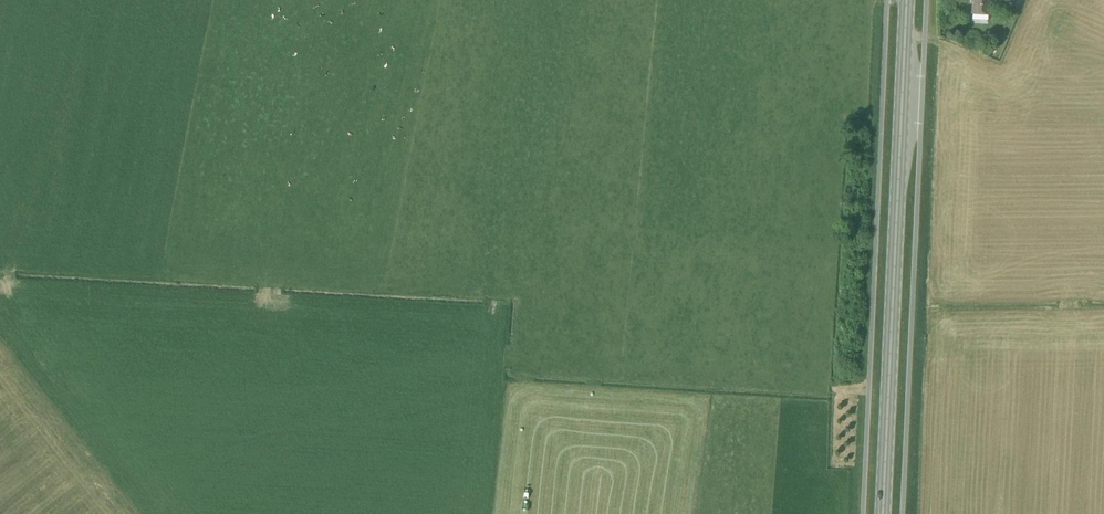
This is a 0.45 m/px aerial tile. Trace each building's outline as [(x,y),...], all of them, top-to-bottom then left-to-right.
[(972,14),(988,15),(989,0),(973,0),(972,14)] [(1017,0),(994,0),(992,4),(1013,11),(1017,0)]
